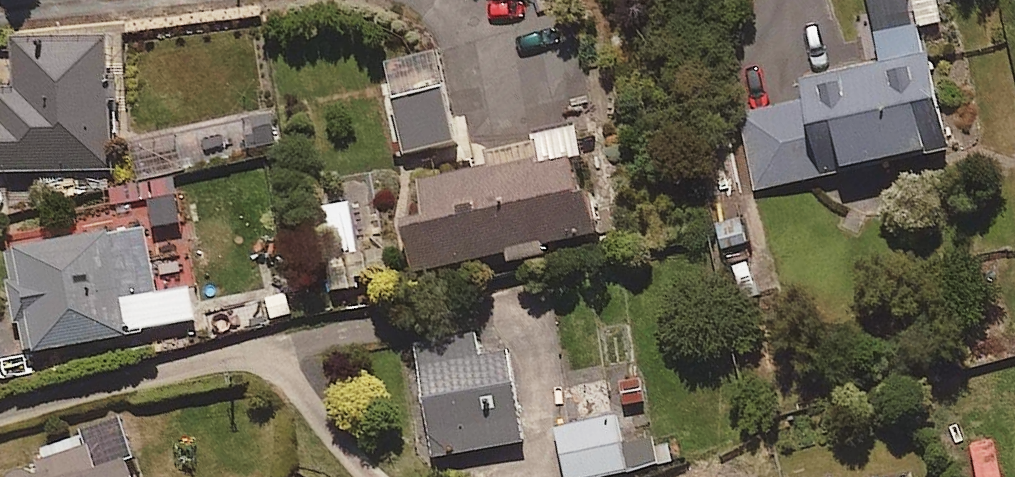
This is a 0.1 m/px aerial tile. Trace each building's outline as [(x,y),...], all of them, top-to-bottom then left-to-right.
[(934,0),(903,0),(854,13),(867,61),(799,79),(803,96),(737,113),(757,190),(921,147),(910,105),(936,98),(917,27),(939,21),(934,0)] [(103,33),(12,35),(13,86),(0,87),(0,170),(106,168),(103,33)] [(399,153),(453,142),(435,50),(381,61),(399,153)] [(412,271),(592,231),(569,127),(479,146),(483,164),(407,181),(415,220),(401,223),(412,271)] [(321,255),(355,251),(347,201),(314,206),(321,255)] [(186,286),(155,292),(141,223),(4,248),(24,352),(193,320),(186,286)] [(507,349),(479,354),(475,330),(412,340),(430,456),(522,441),(507,349)] [(624,471),(614,416),(554,428),(563,476),(593,476),(624,471)] [(116,417),(80,426),(90,463),(38,476),(132,476),(116,417)]
